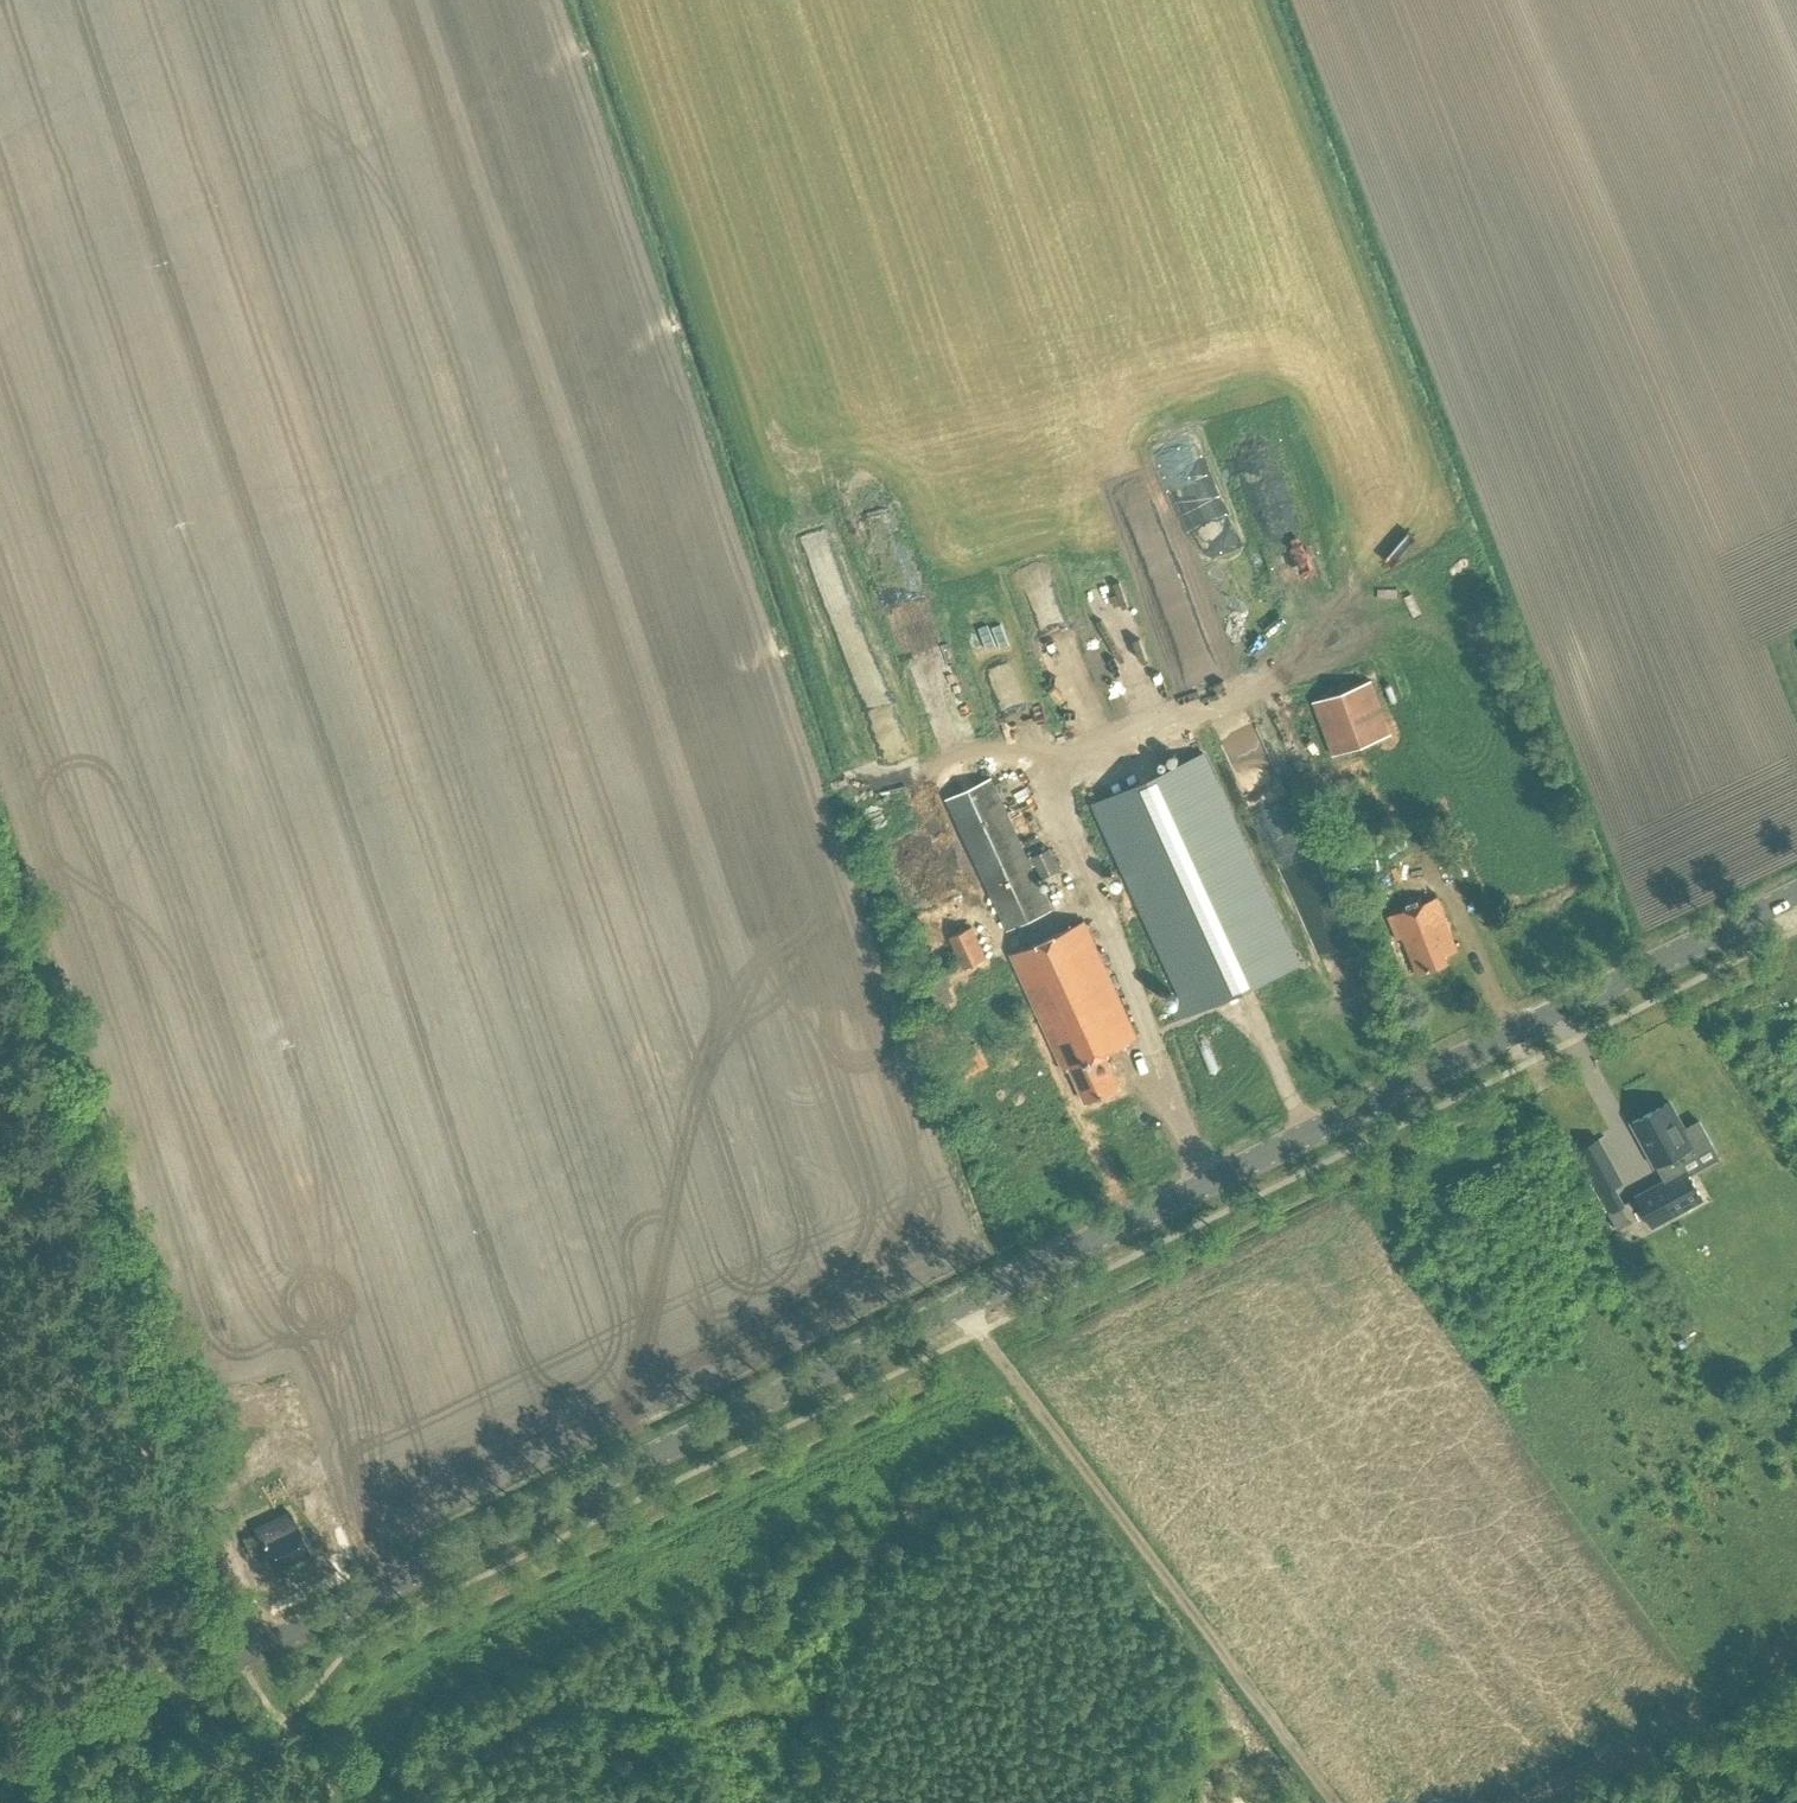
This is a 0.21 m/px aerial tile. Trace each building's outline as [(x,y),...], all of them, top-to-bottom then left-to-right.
[(1172,643),(1206,630),(1181,563),(1150,575),(1169,625),(1166,626),(1172,643)] [(1314,701),(1334,754),(1392,733),(1372,680),(1314,701)] [(1228,744),(1236,762),(1265,749),(1256,731),(1228,744)] [(1094,803),(1190,1013),(1301,963),(1205,752),(1094,803)] [(948,797),(1009,929),(1052,909),(991,777),(948,797)] [(1063,869),(1053,847),(1034,855),(1044,878),(1063,869)] [(1449,960),(1447,953),(1457,949),(1451,931),(1452,931),(1438,896),(1389,915),(1398,938),(1403,936),(1417,972),(1449,960)] [(1085,920),(1012,953),(1065,1070),(1071,1067),(1087,1101),(1121,1086),(1105,1052),(1139,1036),(1085,920)] [(989,957),(973,925),(941,941),(952,963),(961,959),(966,968),(989,957)] [(934,995),(938,1006),(956,999),(950,986),(954,984),(950,974),(923,985),(928,997),(934,995)] [(955,1052),(965,1075),(986,1066),(976,1043),(955,1052)] [(1637,1195),(1653,1225),(1702,1197),(1682,1160),(1712,1144),(1699,1120),(1684,1129),(1669,1101),(1633,1121),(1656,1164),(1662,1161),(1670,1177),(1637,1195)] [(310,1552),(290,1511),(243,1533),(252,1553),(266,1546),(273,1562),(292,1553),(295,1559),(310,1552)]
